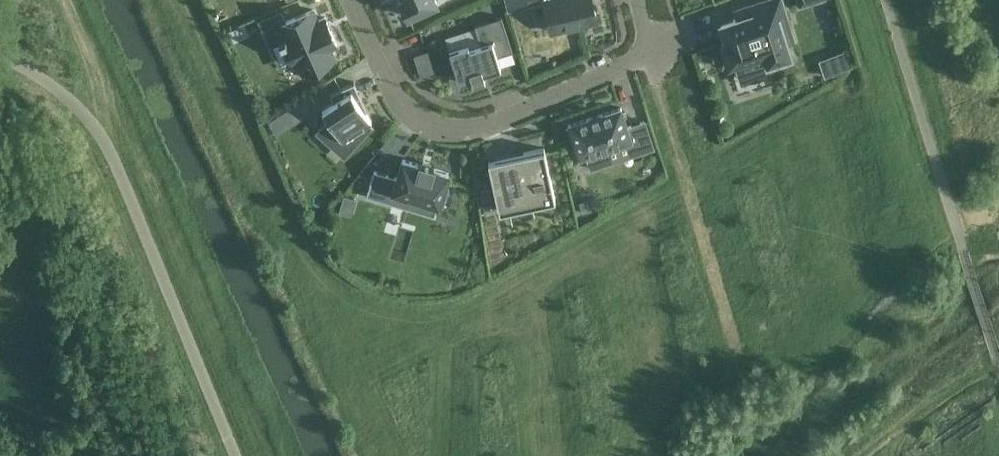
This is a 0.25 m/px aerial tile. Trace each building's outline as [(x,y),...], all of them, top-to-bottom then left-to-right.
[(408,16),(437,3),(436,0),(401,0),(408,16)] [(544,1),(551,32),(597,20),(592,0),(531,0),(532,4),(544,1)] [(734,63),(748,58),(752,69),(768,64),(792,57),(788,44),(787,41),(793,39),(780,0),(771,0),(755,5),(757,11),(736,18),(721,23),(727,42),(723,43),(729,64),(734,63)] [(338,44),(325,17),(318,20),(313,9),(286,21),(281,10),(259,20),(264,32),(281,24),(286,36),(282,38),(294,64),(298,62),(303,73),(335,58),(330,47),(338,44)] [(497,55),(513,50),(502,16),(475,25),(481,44),(470,47),(469,44),(450,50),(460,82),(472,78),(473,82),(485,78),(484,72),(501,67),(497,55)] [(427,52),(416,56),(422,74),(433,71),(427,52)] [(362,98),(354,81),(330,92),(334,99),(334,100),(322,108),(329,118),(321,127),(348,151),(372,125),(368,122),(372,120),(358,100),(359,99),(362,98)] [(591,168),(608,162),(604,149),(631,141),(635,153),(654,147),(645,121),(628,126),(621,107),(568,125),(579,158),(587,155),(591,168)] [(489,160),(500,211),(556,199),(545,148),(489,160)] [(374,170),(367,195),(408,207),(411,196),(443,205),(449,187),(445,186),(449,172),(433,168),(434,165),(419,161),(419,163),(403,158),(397,177),(374,170)]
